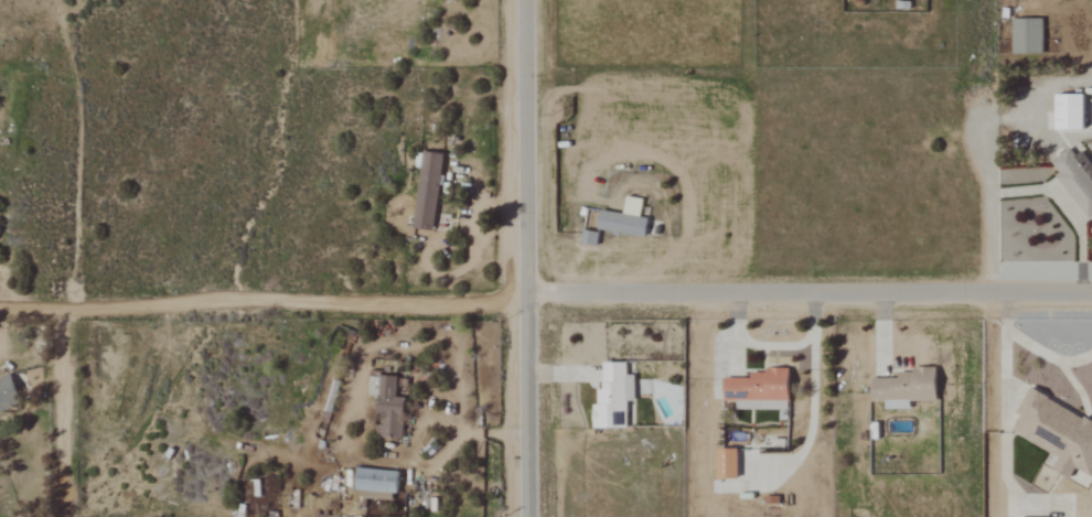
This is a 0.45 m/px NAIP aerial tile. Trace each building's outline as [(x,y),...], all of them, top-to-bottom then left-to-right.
[(1040,54),(1040,20),(1009,19),(1009,54),(1040,54)] [(1078,131),(1079,96),(1051,95),(1050,130),(1078,131)] [(1079,151),(1072,156),(1067,149),(1048,162),(1057,174),(1053,177),(1084,220),(1091,214),(1091,170),(1079,151)] [(415,228),(435,231),(446,155),(426,152),(415,228)] [(640,240),(645,221),(598,208),(593,227),(640,240)] [(597,428),(630,427),(630,401),(637,401),(637,375),(630,375),(630,362),(607,362),(607,389),(601,389),(601,404),(597,404),(597,428)] [(794,400),(795,368),(769,367),(769,373),(754,372),(754,378),(728,377),(728,399),(794,400)] [(912,408),(911,401),(942,400),(941,369),(901,370),(902,377),(876,378),(876,401),(888,401),(888,409),(912,408)] [(24,404),(15,375),(0,380),(0,412),(24,404)] [(372,375),(371,395),(382,395),(381,424),(377,424),(376,435),(406,437),(408,397),(398,397),(399,377),(372,375)] [(1063,457),(1057,468),(1072,477),(1091,442),(1091,422),(1076,413),(1073,420),(1060,412),(1064,405),(1034,388),(1019,412),(1024,415),(1015,430),(1063,457)] [(721,478),(741,478),(742,449),(721,449),(721,478)]
